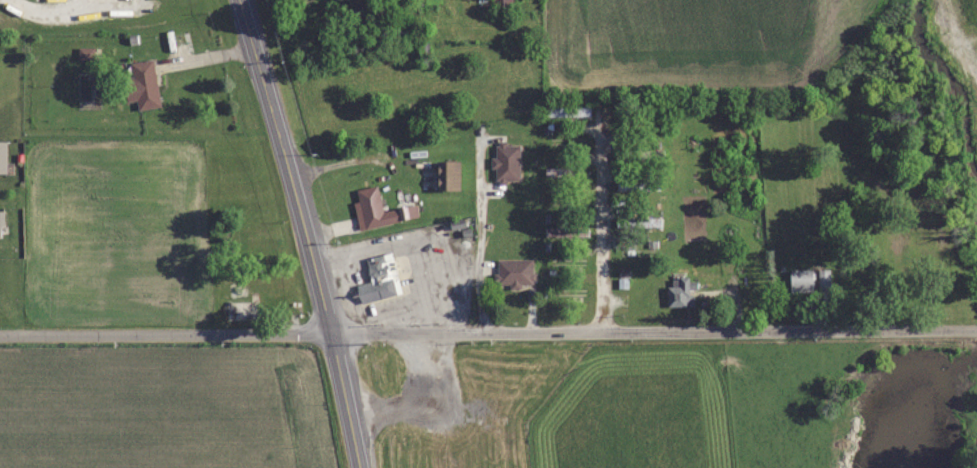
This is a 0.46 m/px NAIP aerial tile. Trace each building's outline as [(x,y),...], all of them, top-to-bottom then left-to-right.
[(513,11),(513,0),(492,0),(492,11),(513,11)] [(138,110),(160,107),(153,59),(130,62),(131,76),(122,77),(126,102),(136,100),(138,110)] [(494,180),(519,180),(519,144),(494,144),(494,180)] [(545,177),(582,177),(582,168),(545,168),(545,177)] [(382,211),(376,185),(356,190),(364,229),(391,223),(388,210),(382,211)] [(616,228),(661,228),(661,218),(616,218),(616,228)] [(360,304),(398,294),(388,253),(366,259),(372,281),(355,285),(360,304)] [(497,260),(497,287),(532,287),(532,260),(497,260)] [(790,291),(813,291),(813,269),(790,269),(790,291)] [(625,288),(627,275),(619,274),(618,287),(625,288)] [(667,286),(667,306),(691,306),(691,275),(672,275),(673,286),(667,286)] [(225,319),(251,319),(251,302),(225,302),(225,319)]
